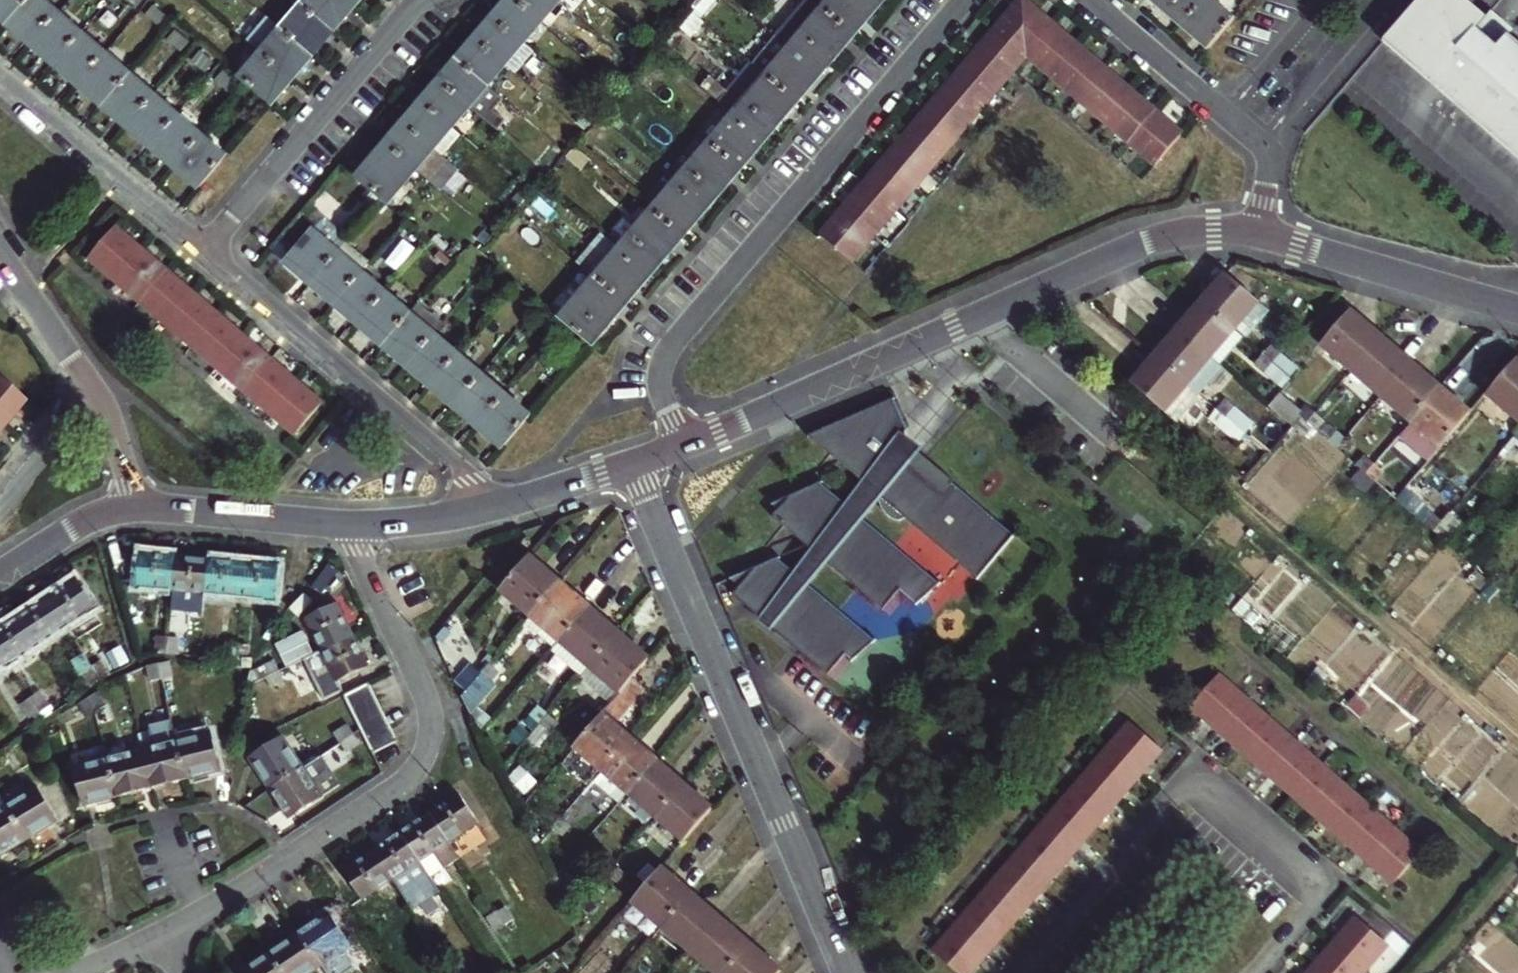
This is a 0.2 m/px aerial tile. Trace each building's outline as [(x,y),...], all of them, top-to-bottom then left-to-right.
[(6,22),(25,0),(0,0),(0,17),(6,22)] [(6,22),(31,44),(57,13),(42,0),(25,0),(6,22)] [(346,0),(304,0),(301,4),(331,30),(352,5),(346,0)] [(493,17),(523,42),(540,20),(516,0),(507,0),(493,17)] [(540,20),(557,1),(556,0),(516,0),(540,20)] [(557,1),(567,9),(574,0),(558,0),(557,1)] [(561,317),(592,343),(882,0),(830,0),(561,317)] [(1024,0),(1019,0),(820,234),(851,261),(1027,55),(1155,165),(1181,133),(1024,0)] [(1206,49),(1232,19),(1210,0),(1149,0),(1206,49)] [(1382,36),(1517,154),(1517,42),(1470,0),(1414,0),(1382,36)] [(312,53),(331,30),(301,4),(281,28),(312,53)] [(80,32),(57,13),(31,44),(54,63),(80,32)] [(493,17),(475,38),(505,63),(523,42),(493,17)] [(312,53),(281,28),(261,52),(291,78),(312,53)] [(78,84),(104,53),(80,32),(54,63),(78,84)] [(457,58),(487,84),(505,63),(475,38),(457,58)] [(270,103),(291,78),(261,52),(240,77),(245,81),(270,103)] [(102,105),(128,74),(104,53),(78,84),(102,105)] [(457,58),(439,80),(469,105),(478,113),(494,126),(503,116),(491,107),(500,95),(487,84),(457,58)] [(126,126),(153,95),(128,74),(102,105),(126,126)] [(421,101),(451,126),(469,105),(439,80),(421,101)] [(151,147),(177,115),(153,95),(126,126),(151,147)] [(451,126),(421,101),(403,122),(433,147),(451,126)] [(461,135),(478,113),(469,105),(451,126),(461,135)] [(151,147),(174,167),(200,135),(177,115),(151,147)] [(415,169),(433,147),(403,122),(385,143),(415,169)] [(174,167),(198,187),(224,156),(200,135),(174,167)] [(386,203),(415,169),(385,143),(356,177),(382,199),(386,203)] [(536,226),(558,199),(541,184),(533,195),(531,194),(517,210),(536,226)] [(141,250),(114,228),(89,260),(114,281),(141,250)] [(310,283),(336,252),(311,230),(284,261),(310,283)] [(165,271),(141,250),(114,281),(139,302),(165,271)] [(360,272),(336,252),(310,283),(334,303),(360,272)] [(192,294),(165,271),(139,302),(166,325),(192,294)] [(359,324),(384,293),(360,272),(334,303),(359,324)] [(1207,307),(1234,330),(1255,306),(1257,303),(1225,275),(1214,288),(1219,292),(1207,307)] [(409,314),(384,293),(359,324),(383,344),(409,314)] [(191,347),(218,316),(192,294),(166,325),(191,347)] [(441,324),(418,304),(409,314),(433,335),(441,324)] [(1255,306),(1234,330),(1244,338),(1265,314),(1255,306)] [(1211,358),(1234,330),(1207,307),(1193,323),(1188,319),(1178,330),(1211,358)] [(1320,346),(1350,372),(1374,343),(1358,329),(1363,324),(1348,312),(1320,346)] [(433,335),(409,314),(383,344),(407,365),(433,335)] [(217,368),(243,337),(218,316),(191,347),(217,368)] [(1211,358),(1178,330),(1167,343),(1172,347),(1160,362),(1188,385),(1211,358)] [(1220,366),(1244,338),(1234,330),(1211,358),(1220,366)] [(457,355),(433,335),(407,365),(431,385),(457,355)] [(217,368),(243,391),(269,360),(243,337),(217,368)] [(1350,372),(1380,397),(1409,364),(1396,353),(1392,358),(1374,343),(1350,372)] [(1271,346),(1263,355),(1291,379),(1305,363),(1297,356),(1291,363),(1271,346)] [(455,405),(480,375),(457,355),(431,385),(455,405)] [(1254,366),(1282,389),(1291,379),(1263,355),(1254,366)] [(1188,385),(1199,395),(1222,368),(1220,366),(1211,358),(1188,385)] [(295,382),(269,360),(243,391),(268,412),(295,382)] [(1515,361),(1485,396),(1517,424),(1517,363),(1515,361)] [(1163,414),(1188,385),(1160,362),(1147,377),(1142,373),(1131,386),(1163,414)] [(1409,364),(1380,397),(1410,423),(1434,394),(1417,379),(1421,374),(1409,364)] [(504,396),(480,375),(455,405),(479,426),(504,396)] [(2,424),(25,396),(0,376),(0,423),(2,424)] [(321,403),(295,382),(268,412),(295,434),(321,403)] [(1434,394),(1410,423),(1440,448),(1469,415),(1455,403),(1451,408),(1434,394)] [(504,396),(479,426),(503,446),(529,416),(504,396)] [(891,399),(808,438),(866,486),(851,514),(822,491),(777,513),(784,518),(778,526),(820,558),(802,583),(781,567),(735,588),(751,600),(744,609),(838,680),(854,659),(861,664),(882,644),(810,589),(828,565),(889,611),(905,591),(922,604),(943,584),(861,521),(880,497),(881,503),(883,509),(887,515),(892,519),(895,521),(900,522),(905,520),(908,518),(982,576),(1016,532),(951,484),(953,481),(901,439),(907,431),(905,430),(891,399)] [(1217,410),(1226,418),(1235,408),(1225,400),(1217,410)] [(1297,415),(1300,418),(1306,424),(1314,415),(1305,406),(1297,415)] [(1209,419),(1218,427),(1226,418),(1217,410),(1209,419)] [(1314,415),(1306,424),(1316,431),(1323,422),(1314,415)] [(1226,418),(1218,427),(1237,443),(1244,434),(1226,418)] [(1364,457),(1356,467),(1366,475),(1374,465),(1364,457)] [(1384,474),(1374,465),(1366,475),(1376,483),(1384,474)] [(1431,514),(1423,524),(1432,532),(1441,522),(1431,514)] [(1451,531),(1441,522),(1432,532),(1443,541),(1451,531)] [(139,589),(173,592),(177,557),(142,554),(139,589)] [(528,556),(499,589),(530,616),(554,587),(537,572),(542,567),(528,556)] [(177,557),(173,592),(208,594),(211,560),(177,557)] [(208,594),(242,597),(245,562),(211,560),(208,594)] [(245,562),(242,597),(276,600),(279,565),(245,562)] [(49,599),(68,627),(96,609),(77,580),(49,599)] [(554,587),(530,616),(543,627),(560,641),(589,608),(576,597),(572,602),(554,587)] [(39,646),(68,627),(49,599),(20,618),(39,646)] [(321,650),(353,634),(338,603),(305,619),(321,650)] [(589,608),(560,641),(590,668),(615,639),(597,624),(601,619),(589,608)] [(39,646),(20,618),(0,631),(0,648),(11,665),(39,646)] [(169,639),(180,640),(181,626),(170,625),(169,639)] [(560,641),(543,627),(536,635),(552,650),(560,641)] [(353,634),(321,650),(337,683),(369,666),(353,634)] [(156,653),(167,654),(169,639),(157,638),(156,653)] [(169,639),(167,654),(179,655),(180,640),(169,639)] [(615,639),(590,668),(618,691),(620,693),(634,678),(649,660),(635,647),(630,653),(615,639)] [(560,641),(552,650),(583,676),(584,674),(590,668),(560,641)] [(227,643),(225,667),(236,668),(237,660),(238,643),(227,643)] [(238,643),(237,660),(249,661),(250,644),(238,643)] [(11,665),(0,648),(0,672),(11,665)] [(94,668),(103,662),(94,649),(86,655),(94,668)] [(105,666),(111,676),(131,663),(124,653),(105,666)] [(482,671),(488,663),(479,654),(472,662),(482,671)] [(275,660),(250,672),(248,686),(265,678),(280,670),(275,660)] [(170,661),(158,664),(162,680),(167,701),(179,698),(170,661)] [(94,668),(103,681),(111,676),(105,666),(103,662),(94,668)] [(470,715),(471,716),(498,685),(492,680),(499,672),(488,663),(482,671),(461,695),(470,715)] [(158,664),(148,667),(152,682),(162,680),(158,664)] [(84,674),(93,688),(103,681),(94,668),(84,674)] [(590,668),(584,674),(612,698),(618,691),(590,668)] [(280,670),(265,678),(271,688),(285,681),(280,670)] [(1244,699),(1218,677),(1192,707),(1217,729),(1244,699)] [(620,693),(573,747),(601,771),(626,743),(609,728),(644,687),(634,678),(620,693)] [(399,742),(371,683),(344,696),(370,747),(373,755),(399,742)] [(33,699),(41,712),(51,706),(42,693),(33,699)] [(98,694),(89,699),(97,712),(106,706),(98,694)] [(32,718),(41,712),(33,699),(23,705),(32,718)] [(89,699),(79,705),(88,718),(97,712),(89,699)] [(1269,721),(1244,699),(1217,729),(1243,751),(1269,721)] [(521,729),(530,737),(541,723),(549,715),(540,707),(521,729)] [(541,723),(551,731),(558,723),(549,715),(541,723)] [(1293,742),(1269,721),(1243,751),(1267,772),(1293,742)] [(536,749),(551,731),(541,723),(530,737),(526,740),(536,749)] [(558,723),(551,731),(563,742),(571,733),(558,723)] [(348,724),(335,733),(341,743),(355,734),(348,724)] [(164,787),(187,781),(177,741),(173,725),(151,731),(155,747),(144,750),(151,780),(154,789),(164,787)] [(1159,754),(1127,726),(1109,747),(1140,776),(1159,754)] [(212,733),(177,741),(187,781),(213,775),(222,773),(220,764),(212,733)] [(347,752),(361,743),(355,734),(341,743),(347,752)] [(284,736),(257,754),(250,758),(256,767),(271,789),(305,767),(284,736)] [(1321,766),(1293,742),(1267,772),(1295,796),(1321,766)] [(601,771),(591,781),(619,805),(628,794),(657,761),(645,751),(641,756),(626,743),(601,771)] [(144,750),(109,758),(118,798),(144,792),(154,789),(151,780),(144,750)] [(1138,780),(1107,752),(1088,774),(1119,802),(1138,780)] [(109,758),(74,767),(82,798),(84,806),(94,804),(118,798),(109,758)] [(628,794),(655,817),(679,789),(665,776),(669,771),(657,761),(628,794)] [(1347,788),(1321,766),(1295,796),(1321,818),(1347,788)] [(325,797),(305,767),(271,789),(285,811),(291,819),(297,815),(325,797)] [(1116,804),(1084,777),(1065,798),(1096,826),(1116,804)] [(38,787),(8,805),(29,840),(53,826),(60,822),(56,815),(38,787)] [(1372,810),(1347,788),(1321,818),(1346,840),(1372,810)] [(696,803),(679,789),(655,817),(684,842),(713,809),(700,798),(696,803)] [(432,815),(461,860),(489,841),(479,826),(481,824),(461,796),(432,815)] [(1094,831),(1062,803),(1044,824),(1075,852),(1094,831)] [(0,810),(0,858),(8,854),(29,840),(8,805),(0,810)] [(543,818),(552,826),(560,817),(551,809),(543,818)] [(1396,831),(1372,810),(1346,840),(1370,861),(1396,831)] [(445,870),(461,860),(432,815),(403,835),(422,864),(435,855),(445,870)] [(560,817),(552,826),(562,835),(570,825),(560,817)] [(1072,856),(1040,828),(1022,849),(1053,878),(1072,856)] [(1421,853),(1396,831),(1370,861),(1395,883),(1421,853)] [(393,882),(422,864),(403,835),(374,854),(393,882)] [(1051,881),(1020,853),(1001,874),(1032,902),(1051,881)] [(364,902),(393,882),(374,854),(345,873),(364,902)] [(607,873),(615,864),(605,856),(597,865),(607,873)] [(615,864),(607,873),(616,882),(625,872),(615,864)] [(632,901),(662,927),(686,899),(670,885),(674,880),(661,868),(632,901)] [(1029,907),(997,879),(979,901),(1010,929),(1029,907)] [(692,953),(721,920),(707,908),(703,913),(686,899),(662,927),(692,953)] [(1006,933),(974,905),(955,926),(986,954),(1006,933)] [(506,907),(497,913),(505,926),(514,920),(506,907)] [(496,931),(505,926),(497,913),(488,919),(496,931)] [(300,934),(318,960),(322,967),(344,953),(352,947),(348,941),(330,914),(300,934)] [(715,972),(727,972),(746,951),(729,936),(734,931),(721,920),(692,953),(715,972)] [(1387,948),(1356,921),(1337,942),(1368,970),(1387,948)] [(952,931),(933,952),(956,972),(971,972),(984,959),(952,931)] [(270,954),(282,972),(314,972),(315,972),(322,967),(318,960),(300,934),(270,954)] [(1331,946),(1313,967),(1319,972),(1362,972),(1331,946)] [(727,972),(780,972),(781,972),(767,959),(762,965),(746,951),(727,972)] [(242,972),(282,972),(270,954),(242,972)] [(454,972),(468,972),(462,964),(452,970),(454,972)]
